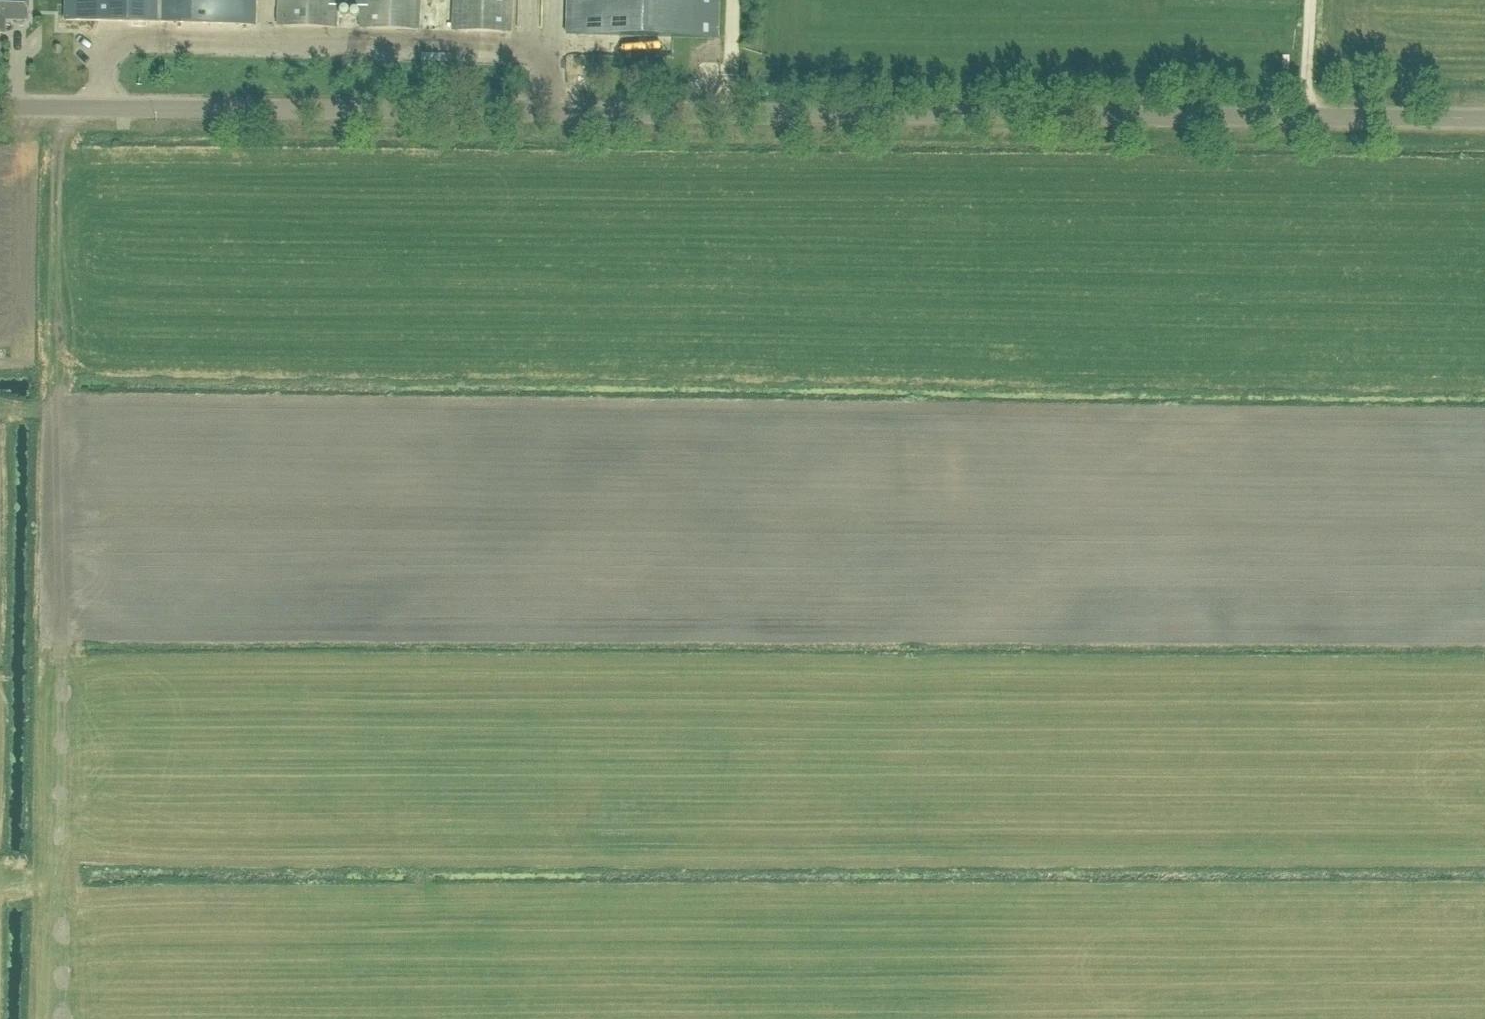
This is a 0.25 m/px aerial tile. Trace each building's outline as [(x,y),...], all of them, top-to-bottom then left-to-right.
[(29,0),(0,0),(0,35),(3,35),(3,20),(28,21),(29,0)] [(66,20),(148,23),(190,24),(254,25),(255,0),(66,0),(66,20)] [(337,0),(278,0),(277,27),(336,29),(337,0)] [(360,29),(418,31),(419,0),(361,0),(360,29)] [(452,32),(510,34),(512,0),(453,0),(452,32)] [(566,35),(718,39),(719,0),(567,0),(566,35)]
